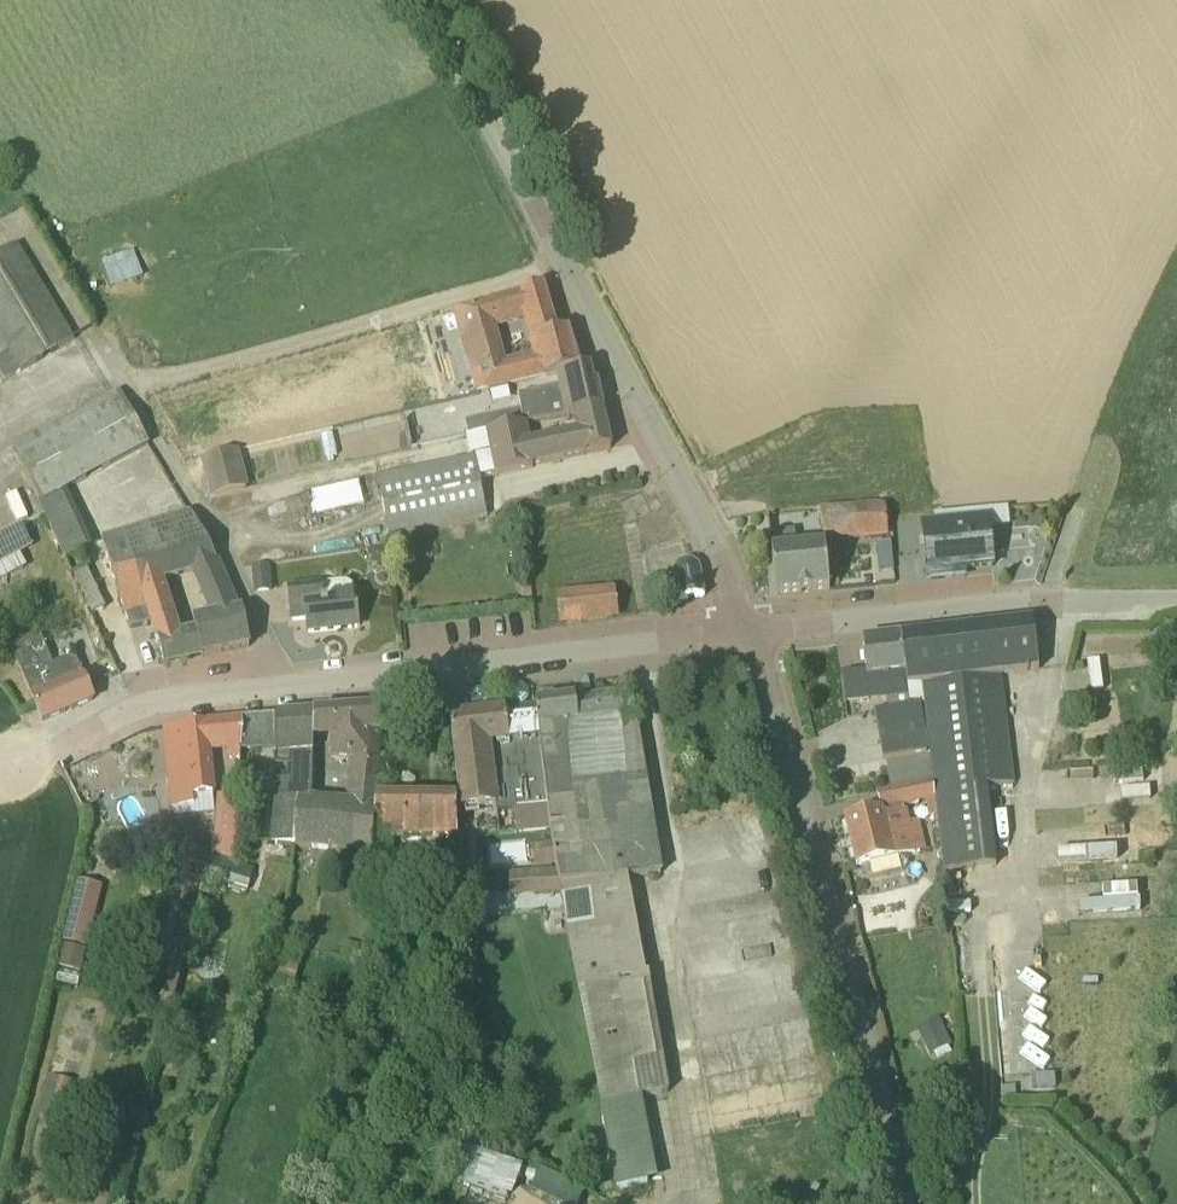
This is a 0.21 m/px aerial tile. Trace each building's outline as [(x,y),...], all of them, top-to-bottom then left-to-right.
[(21,371),(73,340),(15,244),(0,253),(0,336),(21,371)] [(133,247),(101,259),(112,287),(144,275),(133,247)] [(527,313),(530,322),(534,339),(557,332),(543,286),(521,292),(521,293),(454,311),(468,358),(498,349),(490,323),(527,313)] [(557,332),(534,339),(539,356),(503,367),(498,349),(468,358),(475,382),(467,384),(469,394),(545,375),(546,377),(559,373),(579,370),(567,330),(557,332)] [(485,417),(488,432),(524,424),(568,416),(568,417),(576,415),(602,409),(596,382),(591,383),(588,368),(579,370),(559,373),(561,384),(518,394),(521,409),(485,417)] [(119,391),(12,449),(65,559),(89,547),(62,490),(148,443),(119,391)] [(611,449),(602,409),(576,415),(580,433),(529,444),(524,424),(488,432),(491,450),(473,454),(479,478),(533,467),(533,465),(611,449)] [(239,449),(201,458),(210,499),(249,490),(239,449)] [(473,454),(376,476),(390,539),(487,518),(479,478),(473,454)] [(361,482),(311,488),(313,511),(364,505),(361,482)] [(776,595),(829,590),(827,562),(841,561),(838,538),(887,533),(884,504),(820,510),(824,546),(796,549),(794,535),(769,537),(776,595)] [(953,570),(993,566),(989,528),(1008,526),(1006,508),(935,515),(936,525),(922,526),(928,580),(953,577),(953,570)] [(168,545),(132,556),(141,584),(164,579),(192,570),(211,616),(195,620),(197,629),(202,656),(249,646),(242,611),(238,611),(216,560),(190,512),(160,521),(168,545)] [(0,537),(0,562),(31,545),(21,526),(0,537)] [(141,584),(132,556),(125,533),(102,540),(124,612),(146,605),(164,664),(187,659),(181,632),(164,579),(141,584)] [(386,564),(383,548),(372,549),(374,565),(386,564)] [(674,575),(674,576),(679,600),(704,596),(700,570),(699,568),(698,566),(697,564),(695,563),(693,562),(691,561),(688,560),(684,561),(681,562),(678,564),(677,566),(676,568),(675,570),(674,572),(674,575)] [(270,564),(253,566),(255,594),(272,592),(270,564)] [(105,605),(86,565),(72,572),(91,612),(105,605)] [(358,626),(354,594),(353,589),(351,584),(347,581),(341,580),(289,586),(293,620),(307,618),(309,632),(358,626)] [(565,622),(582,620),(579,594),(561,596),(565,622)] [(928,734),(934,781),(936,798),(944,871),(996,865),(987,786),(1014,783),(1001,674),(1039,670),(1033,620),(900,636),(904,672),(904,673),(909,705),(919,703),(927,734),(928,734)] [(12,646),(32,695),(42,721),(93,700),(75,655),(52,664),(40,634),(12,646)] [(904,672),(900,636),(863,640),(866,670),(841,674),(844,701),(886,695),(888,709),(875,711),(881,743),(880,743),(883,759),(927,751),(924,735),(927,734),(919,703),(909,705),(904,673),(904,672)] [(550,828),(560,886),(627,881),(661,875),(631,692),(575,703),(575,699),(536,704),(536,708),(546,790),(550,828)] [(313,713),(312,743),(332,741),(332,760),(353,762),(351,782),(349,782),(347,804),(309,800),(297,800),(294,845),(373,852),(377,798),(374,798),(375,785),(380,732),(381,732),(384,708),(313,713)] [(550,828),(546,790),(536,708),(450,719),(460,810),(496,806),(493,775),(519,772),(522,793),(516,794),(520,831),(550,828)] [(313,713),(276,716),(276,750),(275,765),(279,765),(288,765),(288,774),(278,774),(274,834),(273,843),(294,845),(297,800),(309,800),(312,743),(313,713)] [(262,717),(241,718),(240,749),(262,749),(262,717)] [(239,756),(240,749),(241,718),(165,727),(173,807),(194,805),(193,796),(213,794),(208,747),(225,745),(227,757),(239,756)] [(878,792),(882,808),(844,817),(856,866),(861,865),(863,872),(871,876),(904,868),(909,861),(907,854),(920,850),(918,845),(921,845),(916,821),(909,822),(905,805),(936,798),(934,781),(878,792)] [(214,855),(229,859),(235,841),(236,796),(217,795),(215,836),(212,836),(212,839),(210,854),(214,855)] [(765,796),(741,799),(746,839),(770,836),(765,796)] [(377,798),(373,852),(371,870),(388,870),(392,838),(457,838),(457,798),(377,798)] [(255,866),(229,859),(214,855),(207,881),(247,892),(255,866)] [(83,971),(102,884),(78,879),(58,966),(83,971)] [(642,973),(627,881),(560,886),(571,956),(601,1103),(640,1095),(641,1095),(642,1095),(665,1093),(665,1091),(645,972),(642,973)] [(173,1010),(174,1004),(190,946),(168,940),(160,972),(151,1004),(173,1010)] [(934,1051),(948,1044),(952,1042),(944,1025),(921,1037),(929,1054),(934,1051)] [(623,1137),(608,1140),(617,1187),(659,1178),(649,1128),(632,1131),(635,1146),(626,1148),(623,1137)] [(508,1203),(519,1173),(466,1153),(454,1183),(508,1203)] [(532,1191),(562,1203),(580,1203),(586,1189),(541,1170),(532,1191)]
